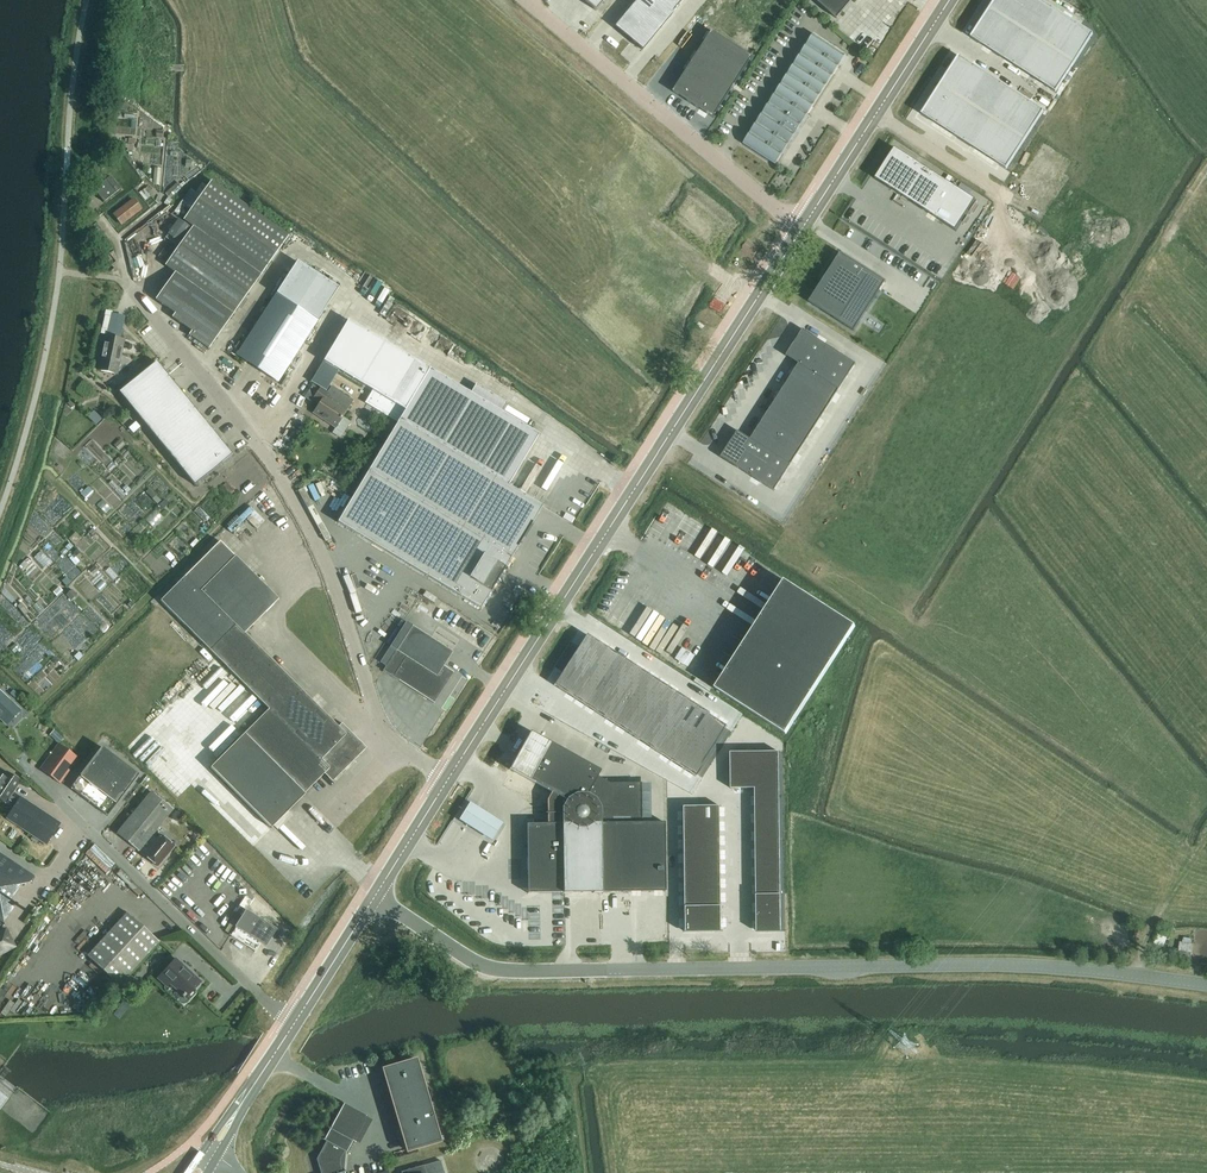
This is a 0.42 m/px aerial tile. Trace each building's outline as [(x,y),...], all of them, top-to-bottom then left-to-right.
[(596,11),(604,0),(583,0),(596,11)] [(614,26),(642,50),(684,0),(636,0),(614,26)] [(854,0),(816,0),(838,19),(854,0)] [(1041,0),(995,0),(971,37),(1055,92),(1093,34),(1041,0)] [(129,26),(146,27),(147,14),(129,13),(129,26)] [(163,21),(150,24),(152,31),(164,29),(163,21)] [(674,92),(714,118),(753,57),(713,31),(674,92)] [(814,34),(776,93),(743,144),(776,164),(808,114),(846,55),(814,34)] [(1044,110),(959,55),(921,114),(1005,168),(1044,110)] [(126,119),(136,118),(135,101),(125,101),(126,119)] [(139,140),(147,140),(146,130),(138,130),(139,140)] [(975,200),(895,148),(875,178),(956,230),(975,200)] [(110,176),(93,189),(104,202),(120,189),(110,176)] [(208,348),(211,344),(288,236),(210,180),(182,219),(192,226),(164,265),(174,272),(155,299),(174,313),(171,316),(191,330),(188,334),(208,348)] [(144,205),(150,201),(145,193),(138,198),(144,205)] [(133,200),(114,215),(121,224),(140,208),(133,200)] [(178,220),(167,235),(179,243),(189,228),(178,220)] [(845,255),(813,305),(854,331),(886,282),(845,255)] [(276,294),(237,355),(277,381),(339,285),(300,259),(277,295),(276,294)] [(146,275),(150,261),(143,260),(140,274),(146,275)] [(106,310),(101,335),(106,336),(107,336),(112,312),(106,310)] [(368,471),(510,557),(541,506),(508,485),(539,434),(502,412),(507,403),(476,384),(470,393),(348,319),(323,360),(405,410),(368,471)] [(855,364),(803,330),(786,356),(799,364),(751,439),(738,431),(722,457),(774,490),(855,364)] [(107,336),(106,336),(99,370),(116,373),(123,339),(107,336)] [(451,345),(440,358),(447,364),(458,351),(451,345)] [(232,454),(156,361),(119,392),(194,485),(232,454)] [(76,391),(78,384),(70,381),(68,388),(76,391)] [(313,413),(335,428),(332,433),(339,438),(350,423),(342,418),(353,400),(331,386),(327,392),(320,387),(312,400),(319,405),(313,413)] [(257,394),(254,406),(265,410),(269,398),(257,394)] [(60,411),(76,425),(82,418),(67,404),(60,411)] [(120,412),(113,418),(120,425),(127,419),(120,412)] [(136,422),(129,428),(133,433),(140,427),(136,422)] [(88,423),(82,429),(90,438),(96,431),(88,423)] [(136,476),(152,461),(142,450),(150,442),(144,436),(122,457),(125,460),(122,464),(124,466),(120,470),(123,474),(129,469),(136,476)] [(118,453),(125,448),(120,442),(113,448),(118,453)] [(99,462),(91,466),(98,478),(105,474),(99,462)] [(321,466),(317,476),(335,483),(338,473),(321,466)] [(480,608),(510,557),(368,471),(337,521),(480,608)] [(110,478),(106,485),(113,489),(117,482),(110,478)] [(110,500),(115,506),(119,503),(100,479),(91,486),(105,503),(110,500)] [(80,495),(86,503),(95,496),(89,488),(80,495)] [(213,490),(198,507),(215,523),(230,506),(213,490)] [(150,491),(146,495),(154,507),(159,503),(150,491)] [(134,507),(144,517),(153,508),(143,498),(134,507)] [(102,502),(94,509),(103,518),(110,511),(102,502)] [(68,538),(84,523),(75,513),(59,528),(68,538)] [(567,523),(573,526),(578,517),(572,514),(567,523)] [(53,531),(60,524),(56,520),(48,526),(53,531)] [(183,545),(194,535),(183,524),(173,533),(183,545)] [(83,541),(92,531),(88,527),(79,538),(83,541)] [(697,545),(703,548),(706,542),(713,546),(718,536),(706,530),(697,545)] [(51,548),(57,539),(51,535),(46,544),(51,548)] [(160,601),(210,650),(269,709),(212,766),(273,826),(305,794),(304,793),(326,771),(332,778),(357,753),(359,755),(366,747),(342,722),(338,726),(244,633),(278,598),(219,541),(160,601)] [(58,554),(64,550),(59,543),(53,547),(58,554)] [(855,626),(785,581),(715,688),(785,734),(855,626)] [(59,600),(63,591),(56,589),(52,598),(59,600)] [(634,597),(614,630),(665,662),(670,654),(671,655),(681,638),(682,638),(687,629),(634,597)] [(406,621),(380,661),(386,665),(383,670),(434,703),(453,672),(443,665),(452,651),(406,621)] [(59,638),(52,646),(68,661),(86,642),(69,627),(59,638)] [(707,712),(586,634),(585,636),(587,637),(556,684),(555,683),(554,685),(695,776),(734,716),(714,703),(707,712)] [(290,636),(287,641),(297,650),(301,646),(290,636)] [(266,645),(262,649),(275,661),(278,658),(266,645)] [(20,711),(0,692),(0,719),(7,725),(20,711)] [(601,891),(664,890),(663,821),(647,822),(647,792),(640,792),(640,782),(609,782),(596,775),(599,770),(529,731),(509,768),(550,792),(546,799),(547,823),(526,823),(527,892),(562,892),(601,892),(601,891)] [(40,770),(60,784),(78,758),(58,744),(40,770)] [(101,747),(70,788),(108,816),(139,775),(101,747)] [(779,752),(731,752),(731,789),(755,788),(757,931),(782,931),(779,752)] [(13,808),(7,818),(47,844),(60,824),(20,798),(18,801),(10,795),(20,781),(7,772),(4,777),(0,775),(0,800),(13,808)] [(117,833),(139,851),(173,809),(151,791),(117,833)] [(720,801),(682,802),(683,926),(722,926),(720,801)] [(339,843),(343,838),(321,815),(316,819),(339,843)] [(95,825),(100,829),(106,822),(102,818),(95,825)] [(161,835),(144,855),(158,867),(175,846),(161,835)] [(279,836),(275,841),(298,862),(302,858),(279,836)] [(90,854),(109,873),(114,868),(95,848),(90,854)] [(3,920),(12,906),(6,902),(18,884),(29,883),(33,877),(0,854),(0,918),(3,920)] [(120,889),(126,883),(118,874),(112,880),(120,889)] [(255,952),(271,927),(247,911),(231,936),(255,952)] [(119,985),(159,942),(128,913),(87,956),(119,985)] [(0,933),(0,953),(12,947),(4,931),(0,933)] [(276,955),(285,938),(278,934),(269,952),(276,955)] [(1157,937),(1153,948),(1164,951),(1168,941),(1157,937)] [(1192,955),(1192,941),(1180,941),(1180,955),(1192,955)] [(185,999),(201,982),(176,959),(158,978),(167,987),(170,984),(185,999)] [(85,981),(91,975),(84,969),(79,976),(85,981)] [(441,1142),(416,1058),(382,1068),(384,1075),(388,1090),(407,1153),(441,1142)] [(0,1091),(0,1110),(9,1098),(2,1092),(0,1091)] [(344,1172),(346,1171),(346,1170),(342,1171),(339,1163),(340,1158),(344,1151),(348,1153),(348,1152),(346,1151),(352,1141),(354,1142),(354,1141),(352,1140),(366,1115),(367,1116),(368,1115),(341,1101),(341,1102),(343,1103),(329,1128),(328,1127),(327,1128),(329,1129),(323,1139),(322,1138),(321,1139),(325,1141),(316,1158),(320,1172),(344,1172)] [(424,1165),(400,1172),(401,1172),(426,1172),(424,1165)]
